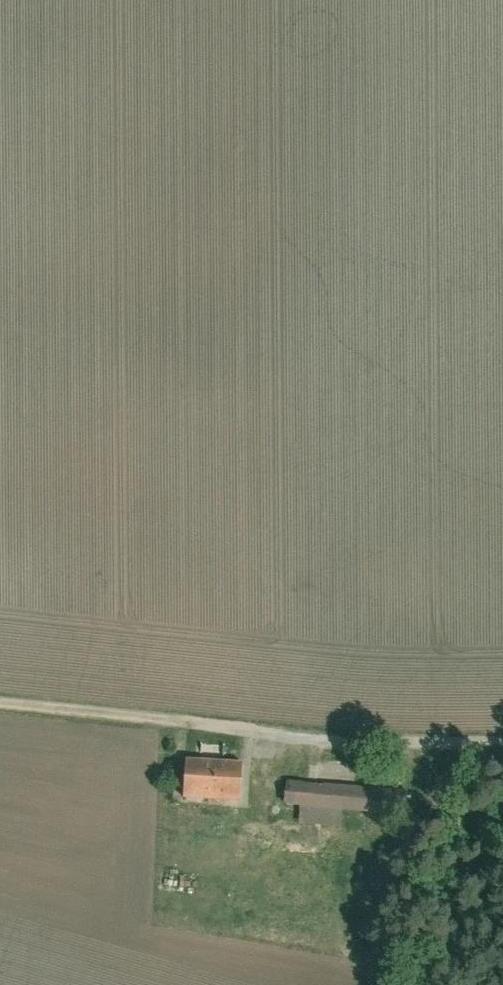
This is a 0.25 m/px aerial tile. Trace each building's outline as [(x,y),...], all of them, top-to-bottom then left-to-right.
[(239,801),(243,760),(179,754),(175,795),(239,801)] [(297,822),(344,825),(346,810),(378,813),(381,787),(285,779),(283,801),(299,803),(297,822)]
